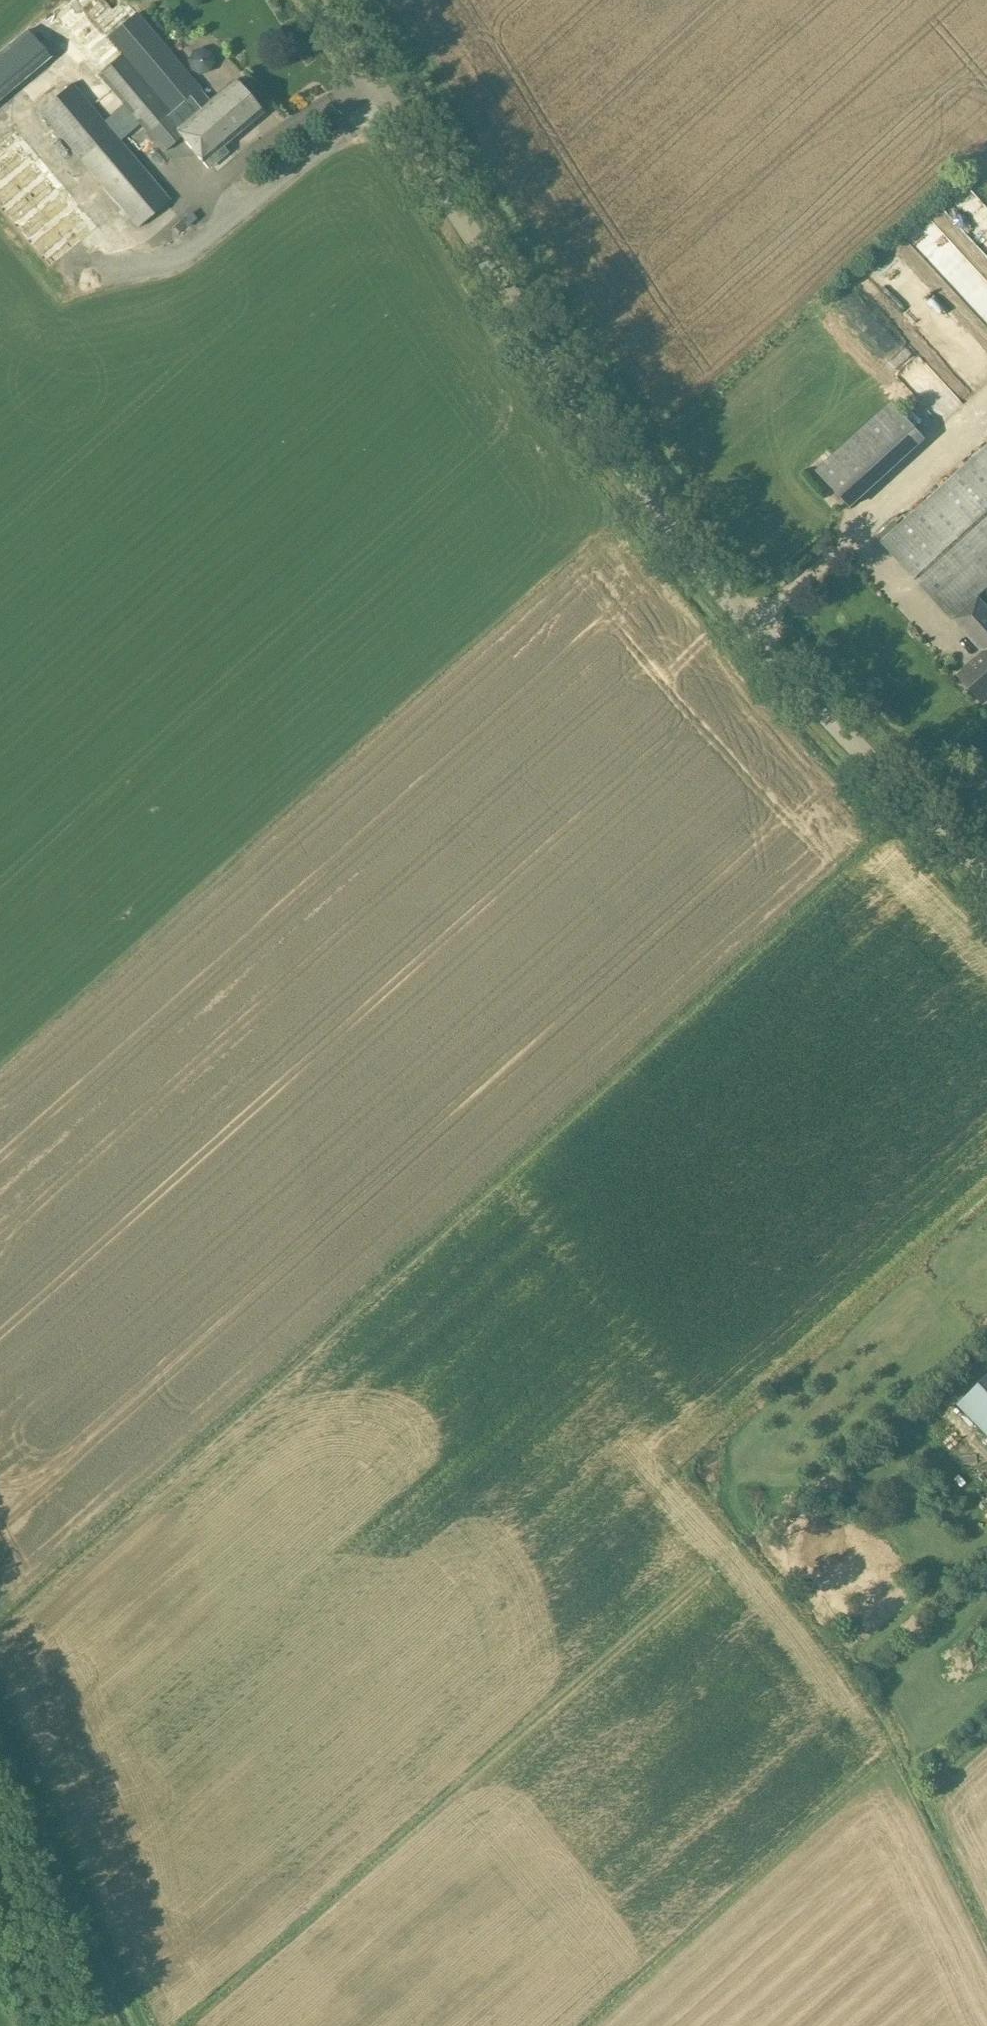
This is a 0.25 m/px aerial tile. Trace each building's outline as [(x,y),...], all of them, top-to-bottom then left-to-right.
[(182,137),(209,170),(229,153),(224,147),(263,114),(235,82),(212,102),(126,0),(73,0),(53,18),(126,104),(105,122),(73,84),(40,111),(139,228),(171,201),(121,142),(142,125),(165,152),(182,137)] [(51,57),(28,30),(0,54),(0,100),(51,57)] [(931,378),(860,295),(842,311),(912,393),(931,378)] [(926,441),(891,403),(816,471),(851,509),(926,441)] [(978,597),(986,589),(986,447),(881,544),(952,621),(982,655),(958,678),(983,705),(986,701),(986,606),(978,597)] [(958,1406),(986,1435),(986,1377),(958,1406)] [(986,1452),(986,1440),(971,1455),(978,1462),(986,1452)]
